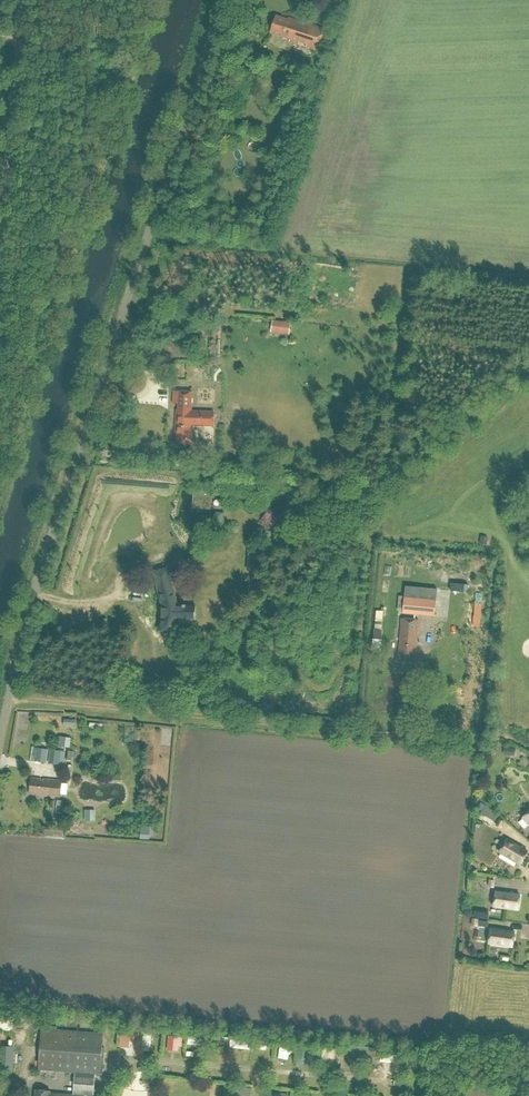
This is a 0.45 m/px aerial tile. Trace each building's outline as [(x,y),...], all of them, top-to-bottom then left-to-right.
[(317,51),(324,29),(287,17),(286,19),(276,16),(270,34),(290,40),(289,42),(317,51)] [(163,341),(180,353),(189,340),(172,328),(163,341)] [(190,394),(172,393),(171,406),(176,406),(176,413),(174,412),(172,446),(190,447),(190,428),(211,429),(212,414),(189,413),(190,394)] [(196,488),(194,506),(209,507),(210,489),(196,488)] [(266,539),(279,540),(279,527),(266,527),(266,539)] [(183,606),(177,606),(167,569),(154,572),(163,608),(163,616),(159,630),(173,634),(174,628),(177,619),(196,619),(196,606),(186,606),(186,605),(183,605),(183,606)] [(421,589),(405,587),(403,614),(434,617),(436,600),(420,599),(421,589)] [(413,654),(416,620),(401,619),(398,653),(413,654)] [(64,716),(63,725),(76,726),(76,716),(64,716)] [(32,741),(43,742),(43,724),(32,724),(32,741)] [(59,738),(59,747),(69,748),(70,739),(59,738)] [(48,749),(37,748),(36,762),(46,763),(48,749)] [(51,750),(49,764),(64,765),(66,752),(51,750)] [(68,751),(67,761),(73,762),(75,752),(68,751)] [(31,779),(29,794),(60,797),(62,782),(31,779)] [(95,811),(85,811),(85,822),(95,822),(95,811)] [(150,826),(141,826),(140,839),(150,840),(150,826)] [(507,839),(499,852),(520,864),(528,852),(507,839)] [(518,910),(520,895),(496,891),(494,906),(518,910)] [(488,943),(513,947),(515,932),(491,929),(488,943)] [(2,1015),(1,1030),(12,1031),(13,1016),(2,1015)] [(121,1027),(120,1046),(128,1047),(129,1040),(139,1040),(140,1029),(121,1027)] [(73,1095),(51,1094),(51,1092),(35,1091),(35,1095),(84,1095),(87,1095),(92,1095),(93,1095),(95,1074),(101,1074),(104,1034),(41,1029),(38,1070),(75,1073),(73,1092),(73,1095)] [(201,1080),(199,1093),(211,1094),(213,1081),(201,1080)] [(159,1094),(175,1094),(175,1082),(160,1081),(159,1094)]
